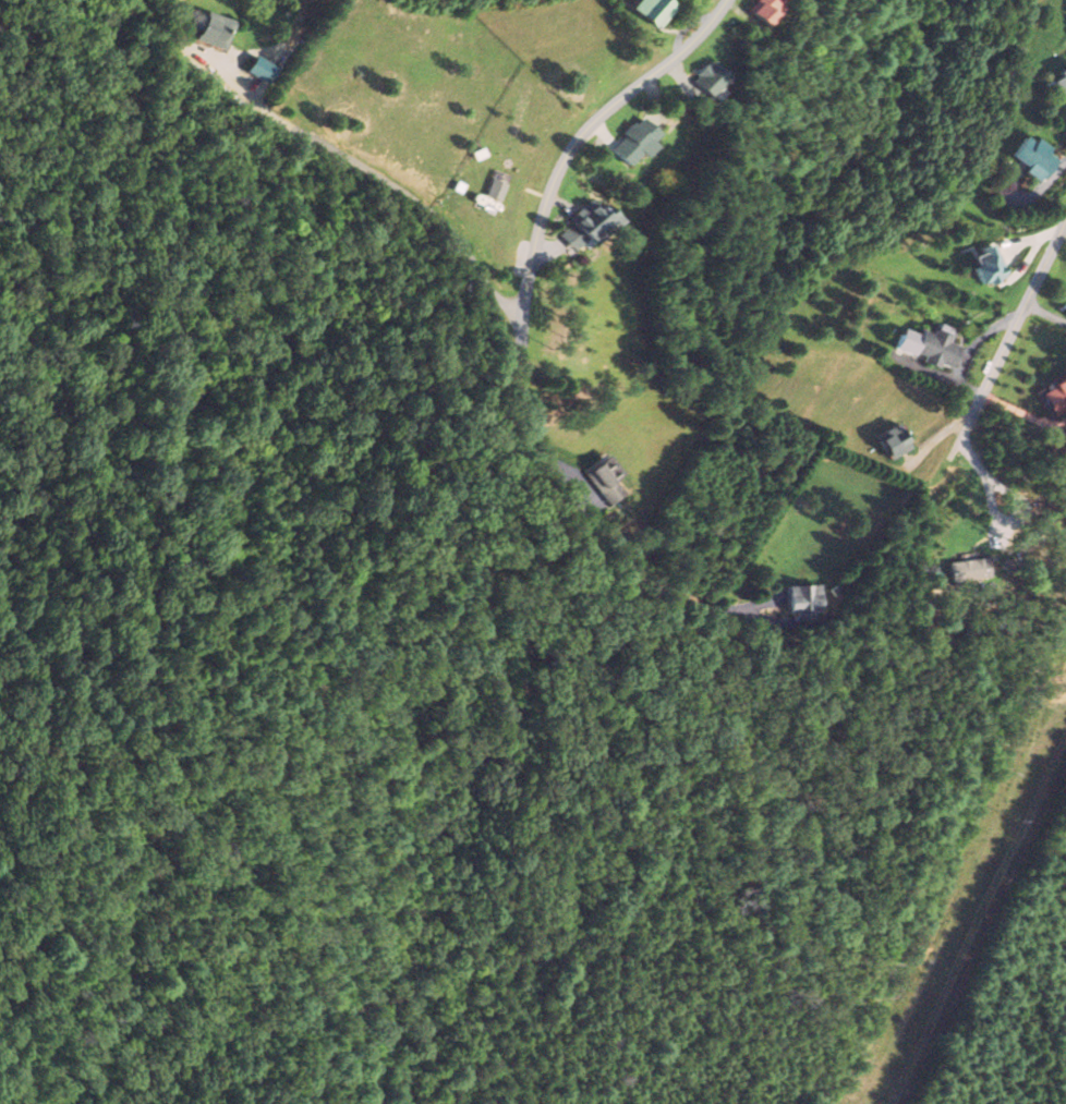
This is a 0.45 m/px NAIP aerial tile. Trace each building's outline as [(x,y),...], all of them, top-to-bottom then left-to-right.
[(654,29),(671,9),(660,0),(634,0),(627,8),(654,29)] [(762,29),(778,12),(766,0),(752,0),(743,10),(762,29)] [(189,39),(221,50),(230,24),(198,13),(189,39)] [(1065,107),(1065,71),(1048,85),(1065,107)] [(603,148),(622,167),(653,136),(634,117),(603,148)] [(1040,181),(1056,156),(1019,133),(1003,157),(1040,181)] [(581,245),(605,222),(581,198),(557,221),(581,245)] [(989,245),(977,250),(981,259),(967,265),(977,287),(1003,275),(989,245)] [(886,348),(950,371),(959,346),(949,343),(953,331),(932,323),(928,333),(917,329),(914,336),(893,328),(886,348)] [(1065,405),(1065,382),(1060,374),(1032,392),(1049,417),(1065,405)] [(885,462),(908,450),(893,424),(871,436),(885,462)] [(785,586),(785,618),(820,618),(820,586),(785,586)]
